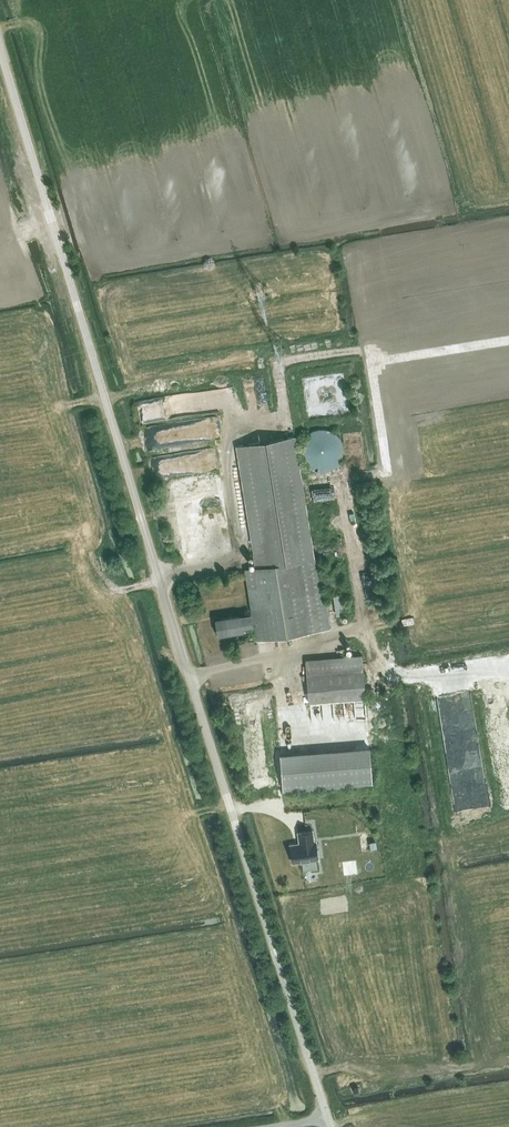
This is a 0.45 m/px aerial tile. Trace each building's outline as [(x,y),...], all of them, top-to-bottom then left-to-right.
[(158,397),(140,398),(141,421),(156,420),(156,413),(152,413),(151,403),(158,403),(158,397)] [(316,472),(318,473),(319,473),(321,473),(323,473),(325,472),(327,472),(329,471),(331,470),(333,469),(334,468),(336,467),(337,466),(339,464),(340,462),(341,461),(342,459),(342,457),(343,455),(343,453),(343,451),(343,449),(343,447),(343,445),(342,443),(341,441),(340,440),(339,438),(338,436),(337,435),(335,433),(334,432),(332,431),(330,430),(328,429),(327,429),(325,428),(323,428),(321,428),(319,428),(317,428),(315,429),(314,429),(312,430),(310,431),(308,432),(307,433),(305,435),(304,436),(303,438),(302,439),(301,441),(300,443),(299,445),(299,447),(299,449),(299,451),(299,453),(299,455),(300,457),(300,459),(301,461),(302,462),(303,464),(304,465),(306,467),(307,468),(309,469),(311,470),(312,471),(314,472),(316,472)] [(240,614),(234,615),(215,618),(217,635),(234,632),(243,631),(243,629),(254,628),(256,638),(327,627),(316,557),(310,558),(290,436),(234,445),(255,567),(243,569),(252,615),(241,617),(240,614)] [(347,613),(344,594),(333,595),(336,615),(347,613)] [(307,701),(364,697),(361,654),(304,658),(307,701)] [(283,789),(372,782),(369,748),(280,755),(283,789)] [(293,862),(303,861),(316,859),(318,859),(315,841),(314,841),(312,830),(298,832),(299,843),(290,844),(293,862)]
